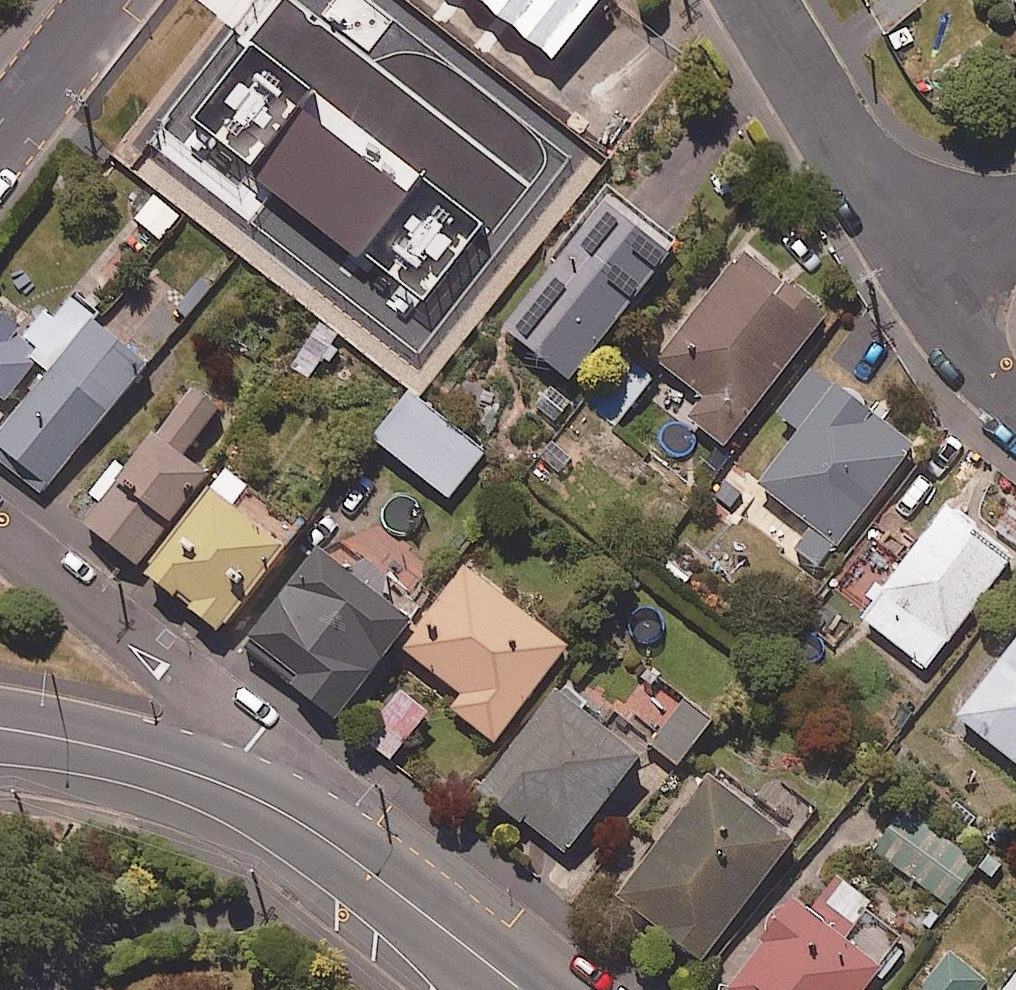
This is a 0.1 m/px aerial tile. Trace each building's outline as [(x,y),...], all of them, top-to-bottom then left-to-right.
[(546,47),(549,44),(557,51),(593,6),(585,0),(487,0),(546,47)] [(685,244),(621,192),(510,328),(574,380),(685,244)] [(182,217),(156,196),(136,222),(163,242),(182,217)] [(830,317),(745,251),(655,367),(689,393),(679,406),(729,446),(830,317)] [(7,401),(39,363),(53,375),(0,438),(0,444),(51,487),(153,366),(65,292),(31,334),(0,308),(0,395),(7,401)] [(651,384),(630,366),(592,409),(613,427),(651,384)] [(919,446),(817,368),(779,417),(801,434),(763,484),(813,523),(792,550),(822,572),(919,446)] [(101,499),(109,505),(92,527),(143,567),(215,475),(193,458),(233,407),(204,384),(137,470),(128,464),(101,499)] [(489,454),(416,391),(375,438),(449,501),(489,454)] [(224,632),(292,550),(241,508),(256,490),(235,473),(153,572),(224,632)] [(999,526),(1015,541),(1015,506),(999,526)] [(956,507),(865,620),(929,670),(1015,562),(1015,555),(956,507)] [(398,583),(337,536),(250,649),(343,720),(418,622),(387,597),(398,583)] [(572,648),(472,568),(408,650),(446,679),(435,694),(497,743),(572,648)] [(963,717),(1015,760),(1015,652),(963,717)] [(435,714),(402,687),(365,733),(398,760),(435,714)] [(650,757),(568,690),(488,789),(570,855),(650,757)] [(718,722),(693,702),(656,748),(681,768),(718,722)] [(802,842),(722,778),(626,897),(707,961),(802,842)] [(982,865),(949,839),(917,881),(950,907),(982,865)] [(845,887),(822,914),(806,901),(731,989),(732,989),(873,989),(912,944),(845,887)] [(959,953),(929,989),(993,989),(997,985),(959,953)]
